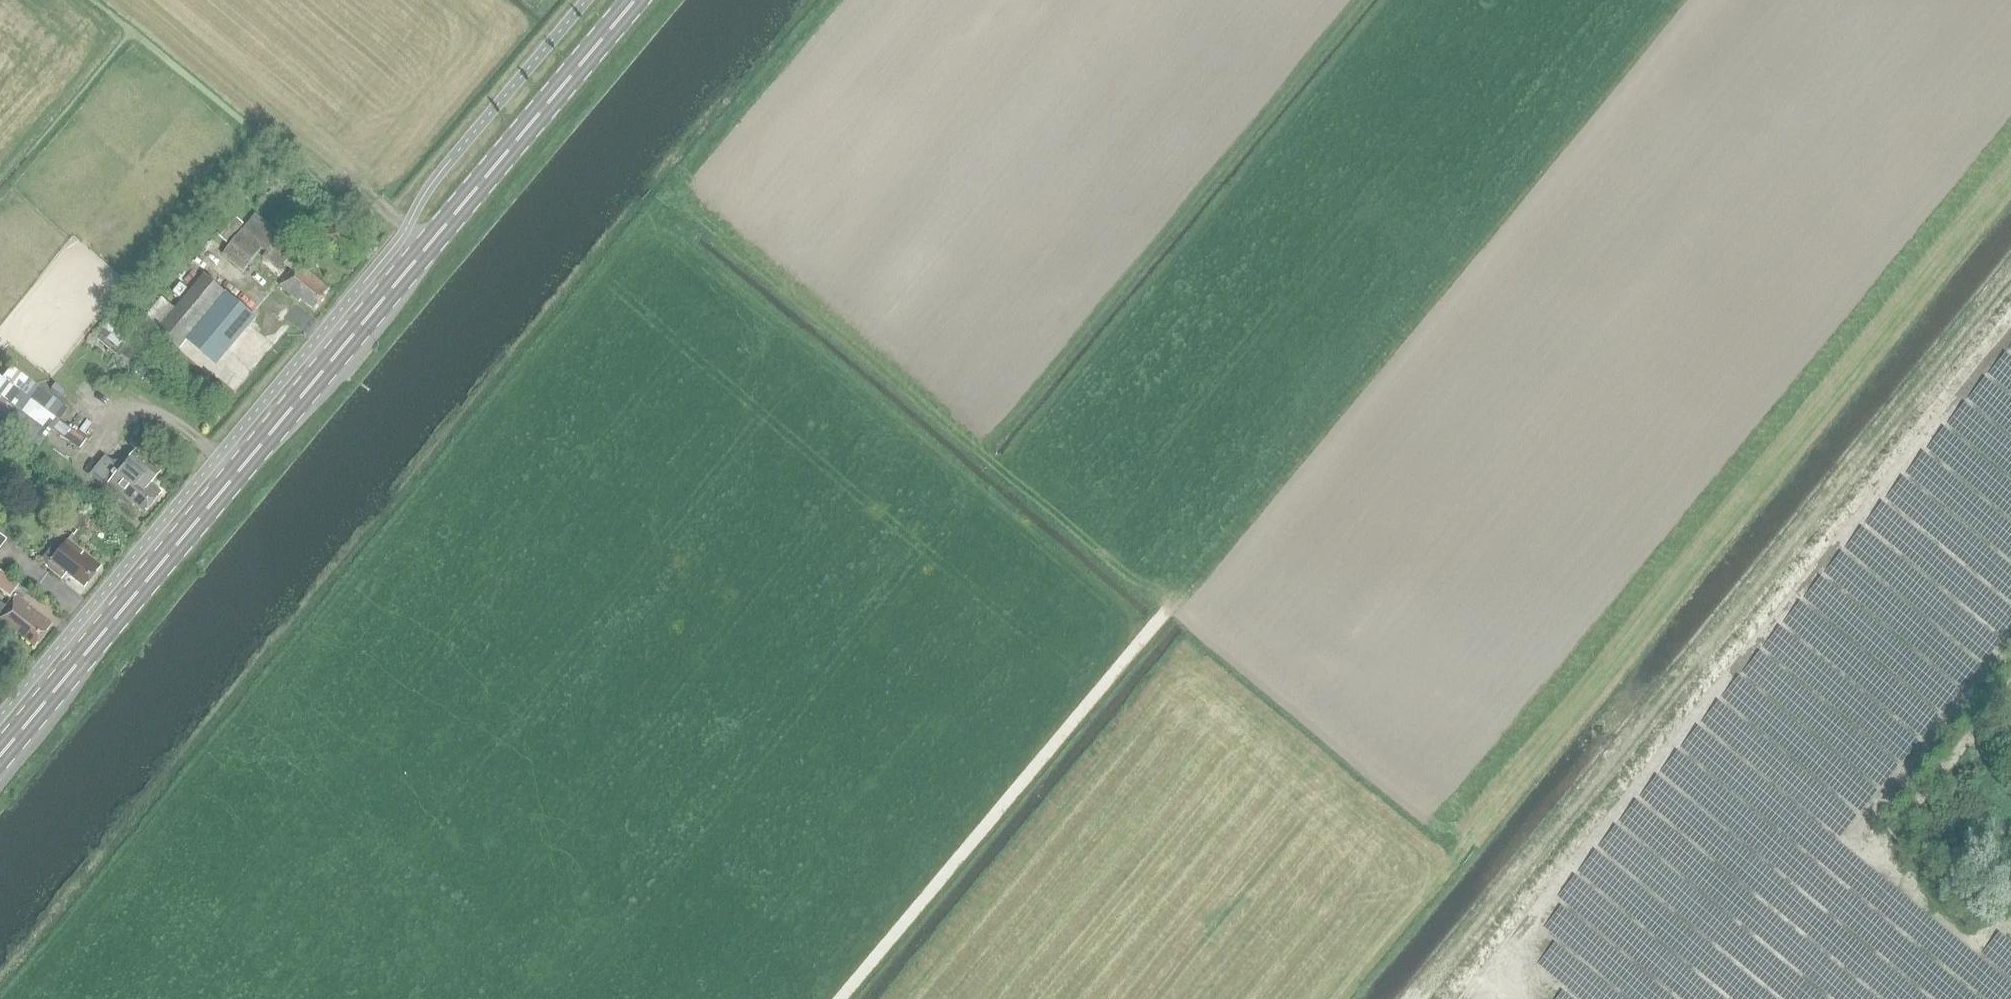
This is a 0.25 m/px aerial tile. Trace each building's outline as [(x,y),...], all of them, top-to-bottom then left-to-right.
[(228,246),(244,226),(229,213),(212,234),(228,246)] [(298,267),(291,258),(296,252),(274,235),(277,232),(254,215),(223,256),(243,271),(262,247),(268,251),(263,258),(281,272),(284,268),(292,274),(278,290),(290,300),(293,296),(313,313),(330,293),(298,267)] [(254,318),(203,275),(174,310),(162,299),(144,321),(156,331),(154,333),(176,351),(186,339),(215,364),(254,318)] [(114,341),(109,347),(119,355),(124,348),(114,341)] [(131,363),(136,356),(128,350),(123,357),(131,363)] [(0,379),(0,421),(37,450),(51,431),(58,436),(65,428),(58,422),(0,379)] [(134,453),(119,470),(104,457),(90,474),(105,487),(103,488),(121,503),(125,499),(142,515),(160,495),(149,486),(159,474),(134,453)] [(33,484),(27,493),(38,501),(44,493),(33,484)] [(72,536),(84,521),(77,516),(65,532),(72,536)] [(65,575),(83,589),(100,569),(67,541),(57,552),(52,548),(39,564),(60,581),(65,575)] [(0,573),(0,593),(8,599),(17,586),(0,573)] [(7,609),(0,604),(0,626),(13,637),(15,635),(33,650),(52,628),(16,598),(7,609)]
